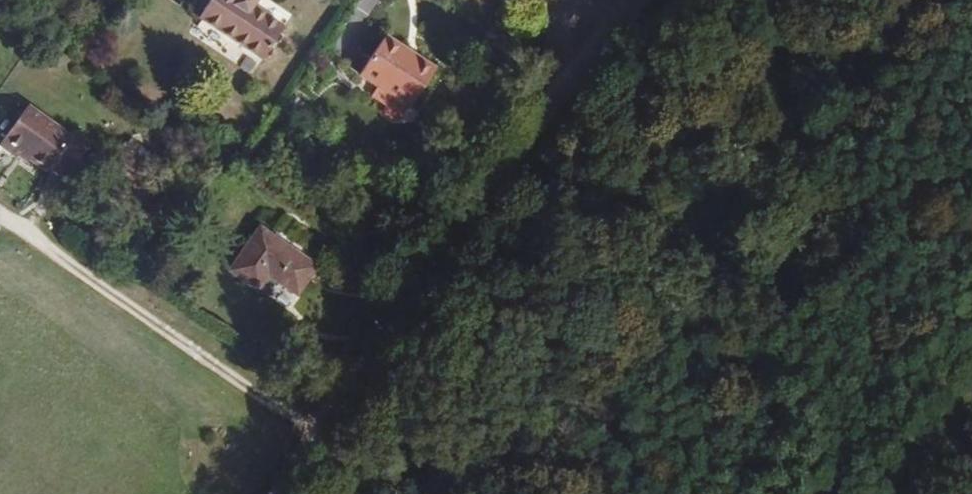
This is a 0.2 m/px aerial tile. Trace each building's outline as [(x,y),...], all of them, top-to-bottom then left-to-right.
[(256,10),(260,3),(255,0),(213,0),(199,21),(263,65),(286,31),(256,10)] [(439,75),(389,42),(364,78),(414,112),(439,75)] [(106,167),(90,155),(87,160),(42,129),(16,167),(34,179),(36,175),(64,193),(68,187),(85,199),(106,167)] [(325,274),(268,236),(242,275),(268,293),(276,280),(307,300),(325,274)]
